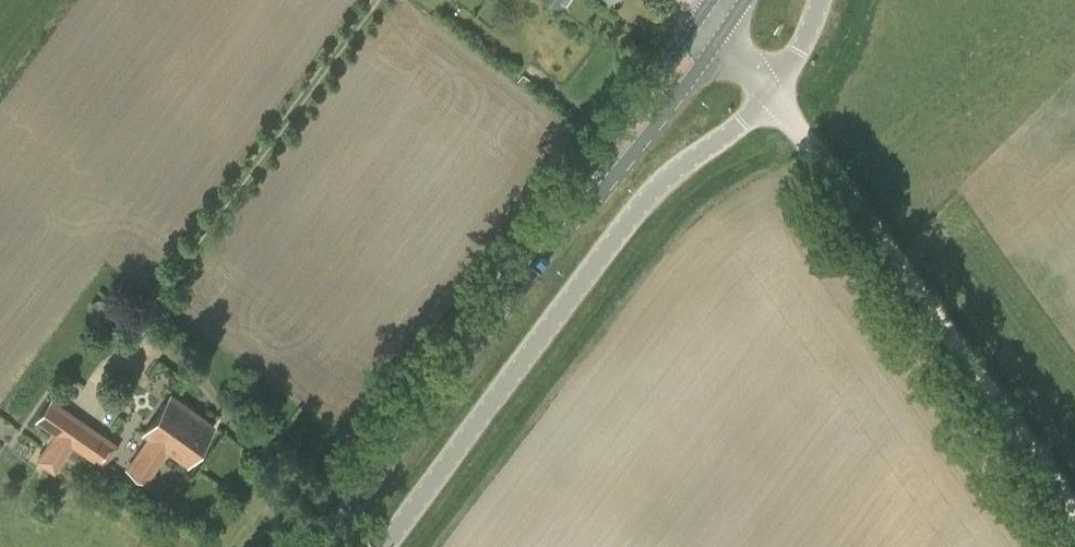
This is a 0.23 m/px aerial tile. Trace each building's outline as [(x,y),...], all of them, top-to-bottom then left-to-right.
[(150,437),(128,469),(146,482),(168,450),(187,463),(214,426),(170,395),(144,433),(150,437)] [(90,458),(106,435),(65,407),(49,430),(54,434),(36,460),(55,473),(73,447),(90,458)]
